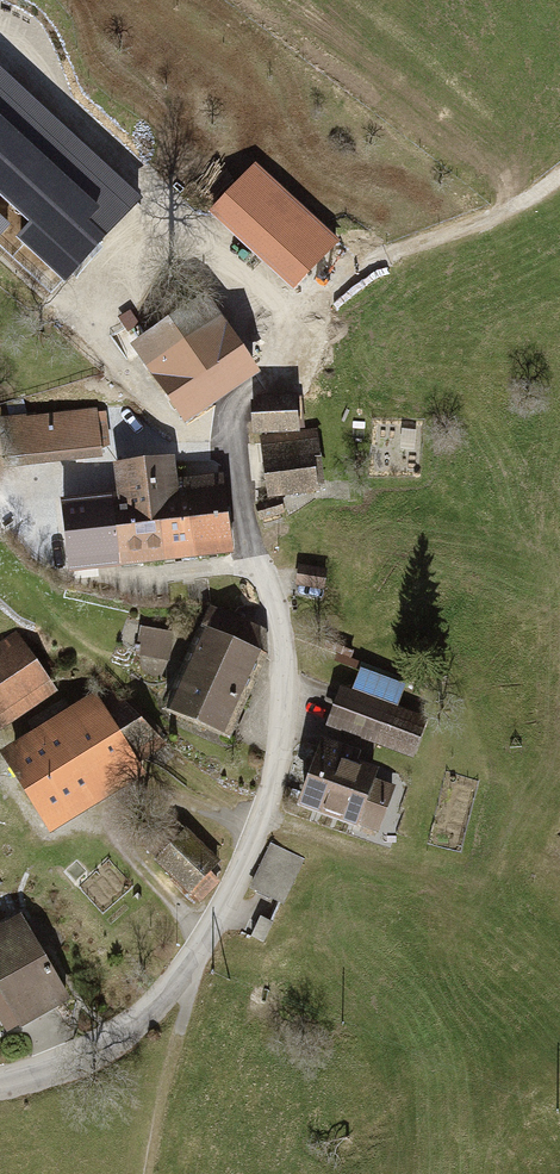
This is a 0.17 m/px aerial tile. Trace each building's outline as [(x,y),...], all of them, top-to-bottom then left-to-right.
[(208,293),(133,343),(178,412),(253,362),(208,293)] [(297,398),(257,399),(258,435),(298,434),(297,398)] [(0,419),(0,457),(106,449),(103,411),(0,419)] [(256,442),(264,499),(323,491),(316,434),(256,442)] [(114,496),(58,501),(65,577),(229,562),(221,476),(175,480),(173,460),(111,465),(114,496)] [(252,509),(257,526),(282,518),(276,501),(252,509)] [(324,570),(297,565),(293,587),(320,592),(324,570)] [(208,607),(158,716),(228,747),(267,659),(258,655),(268,634),(208,607)] [(176,636),(136,626),(129,656),(170,665),(176,636)] [(0,642),(0,732),(55,694),(13,633),(0,642)] [(339,689),(324,728),(413,760),(427,721),(339,689)] [(45,838),(143,779),(138,771),(169,753),(108,697),(98,703),(95,698),(0,754),(0,764),(45,838)] [(378,766),(322,745),(296,815),(377,845),(397,790),(373,781),(378,766)] [(184,833),(151,864),(196,909),(218,888),(207,877),(219,865),(193,838),(198,834),(183,819),(177,826),(184,833)] [(303,865),(269,849),(249,892),(283,908),(303,865)] [(0,927),(0,1028),(6,1039),(67,1006),(18,917),(0,927)]
